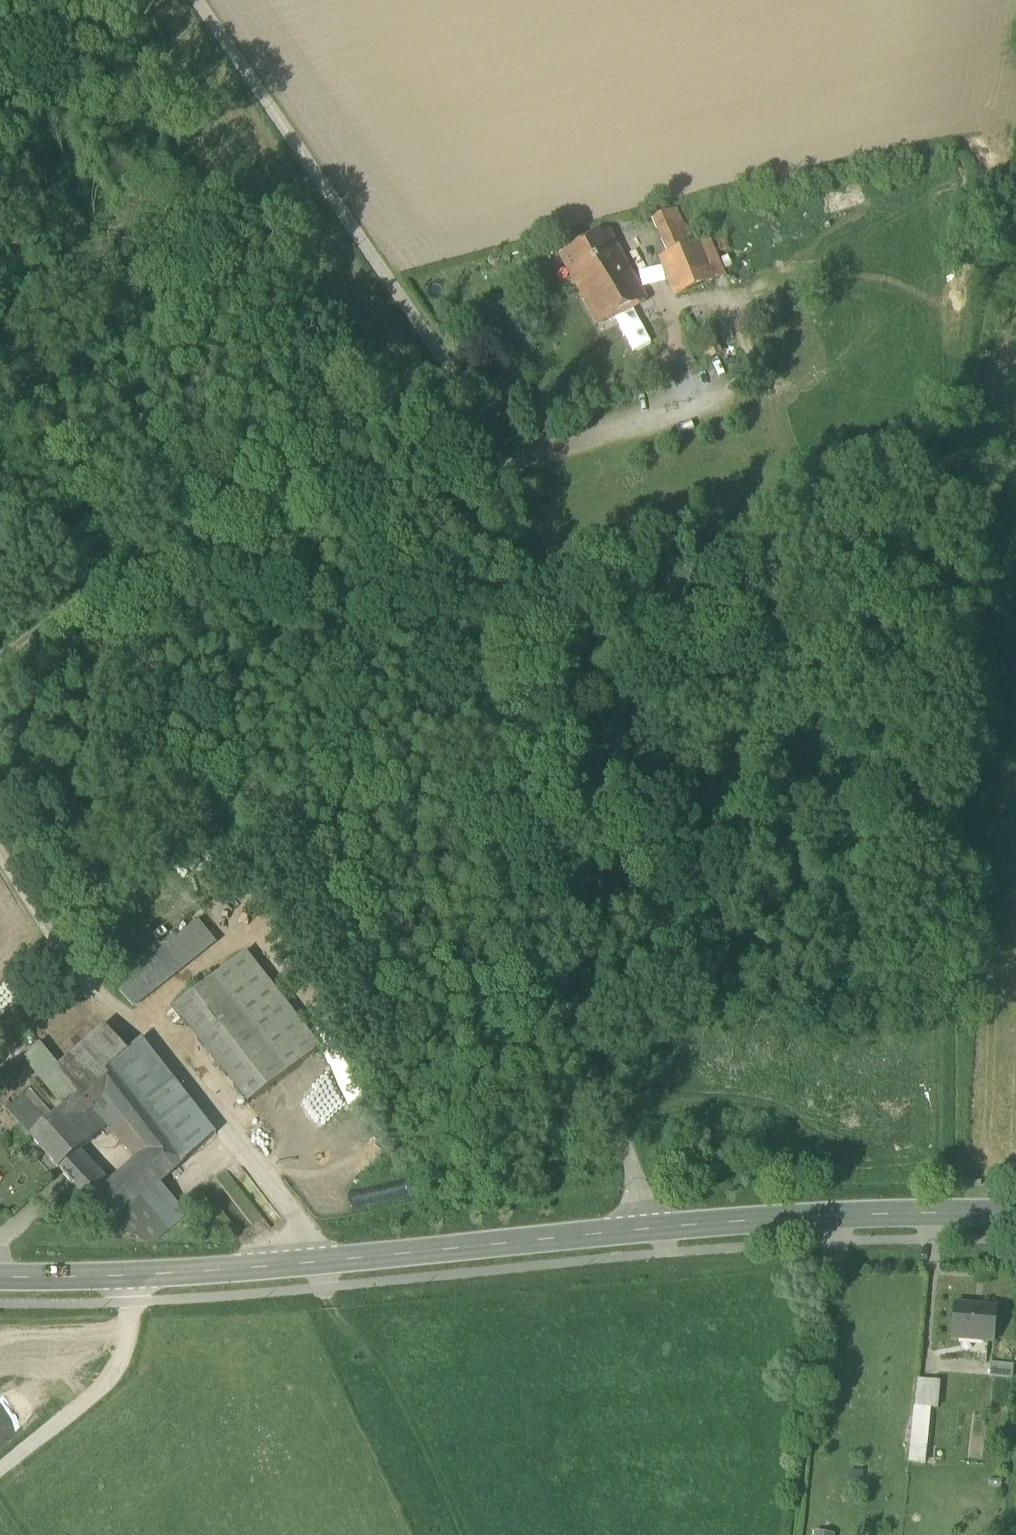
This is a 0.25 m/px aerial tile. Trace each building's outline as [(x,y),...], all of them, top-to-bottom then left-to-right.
[(654,215),(661,234),(682,226),(675,208),(654,215)] [(661,234),(668,251),(688,243),(682,226),(661,234)] [(558,258),(598,326),(643,300),(603,231),(558,258)] [(711,240),(697,245),(712,282),(726,277),(711,240)] [(660,260),(675,297),(712,282),(697,245),(660,260)] [(636,275),(642,289),(663,279),(656,265),(636,275)] [(120,991),(135,1009),(221,941),(204,920),(155,958),(157,962),(120,991)] [(249,949),(216,975),(290,1069),(323,1043),(249,949)] [(175,1007),(248,1102),(290,1069),(216,975),(175,1007)] [(63,1109),(69,1103),(112,1066),(127,1052),(109,1032),(61,1075),(38,1049),(23,1063),(22,1064),(63,1109)] [(112,1066),(140,1101),(169,1074),(141,1039),(127,1052),(112,1066)] [(104,1132),(140,1101),(112,1066),(69,1103),(99,1137),(104,1132)] [(215,1133),(169,1074),(140,1101),(168,1135),(187,1159),(215,1133)] [(3,1115),(28,1141),(44,1126),(19,1100),(3,1115)] [(140,1101),(104,1132),(108,1136),(111,1133),(138,1162),(168,1135),(140,1101)] [(28,1141),(59,1173),(78,1156),(99,1137),(69,1103),(63,1109),(44,1126),(28,1141)] [(99,1215),(111,1228),(160,1183),(169,1175),(187,1159),(168,1135),(138,1162),(108,1189),(78,1156),(59,1173),(76,1191),(99,1215)] [(111,1228),(138,1238),(177,1202),(160,1183),(111,1228)] [(63,1203),(86,1227),(99,1215),(76,1191),(63,1203)] [(191,1216),(177,1202),(138,1238),(165,1240),(191,1216)] [(952,1339),(994,1343),(997,1310),(954,1306),(952,1339)] [(989,1377),(1012,1379),(1014,1366),(990,1363),(989,1377)] [(917,1379),(914,1409),(933,1411),(938,1411),(940,1382),(917,1379)] [(927,1446),(930,1446),(933,1411),(914,1409),(911,1444),(909,1463),(925,1465),(927,1446)]
